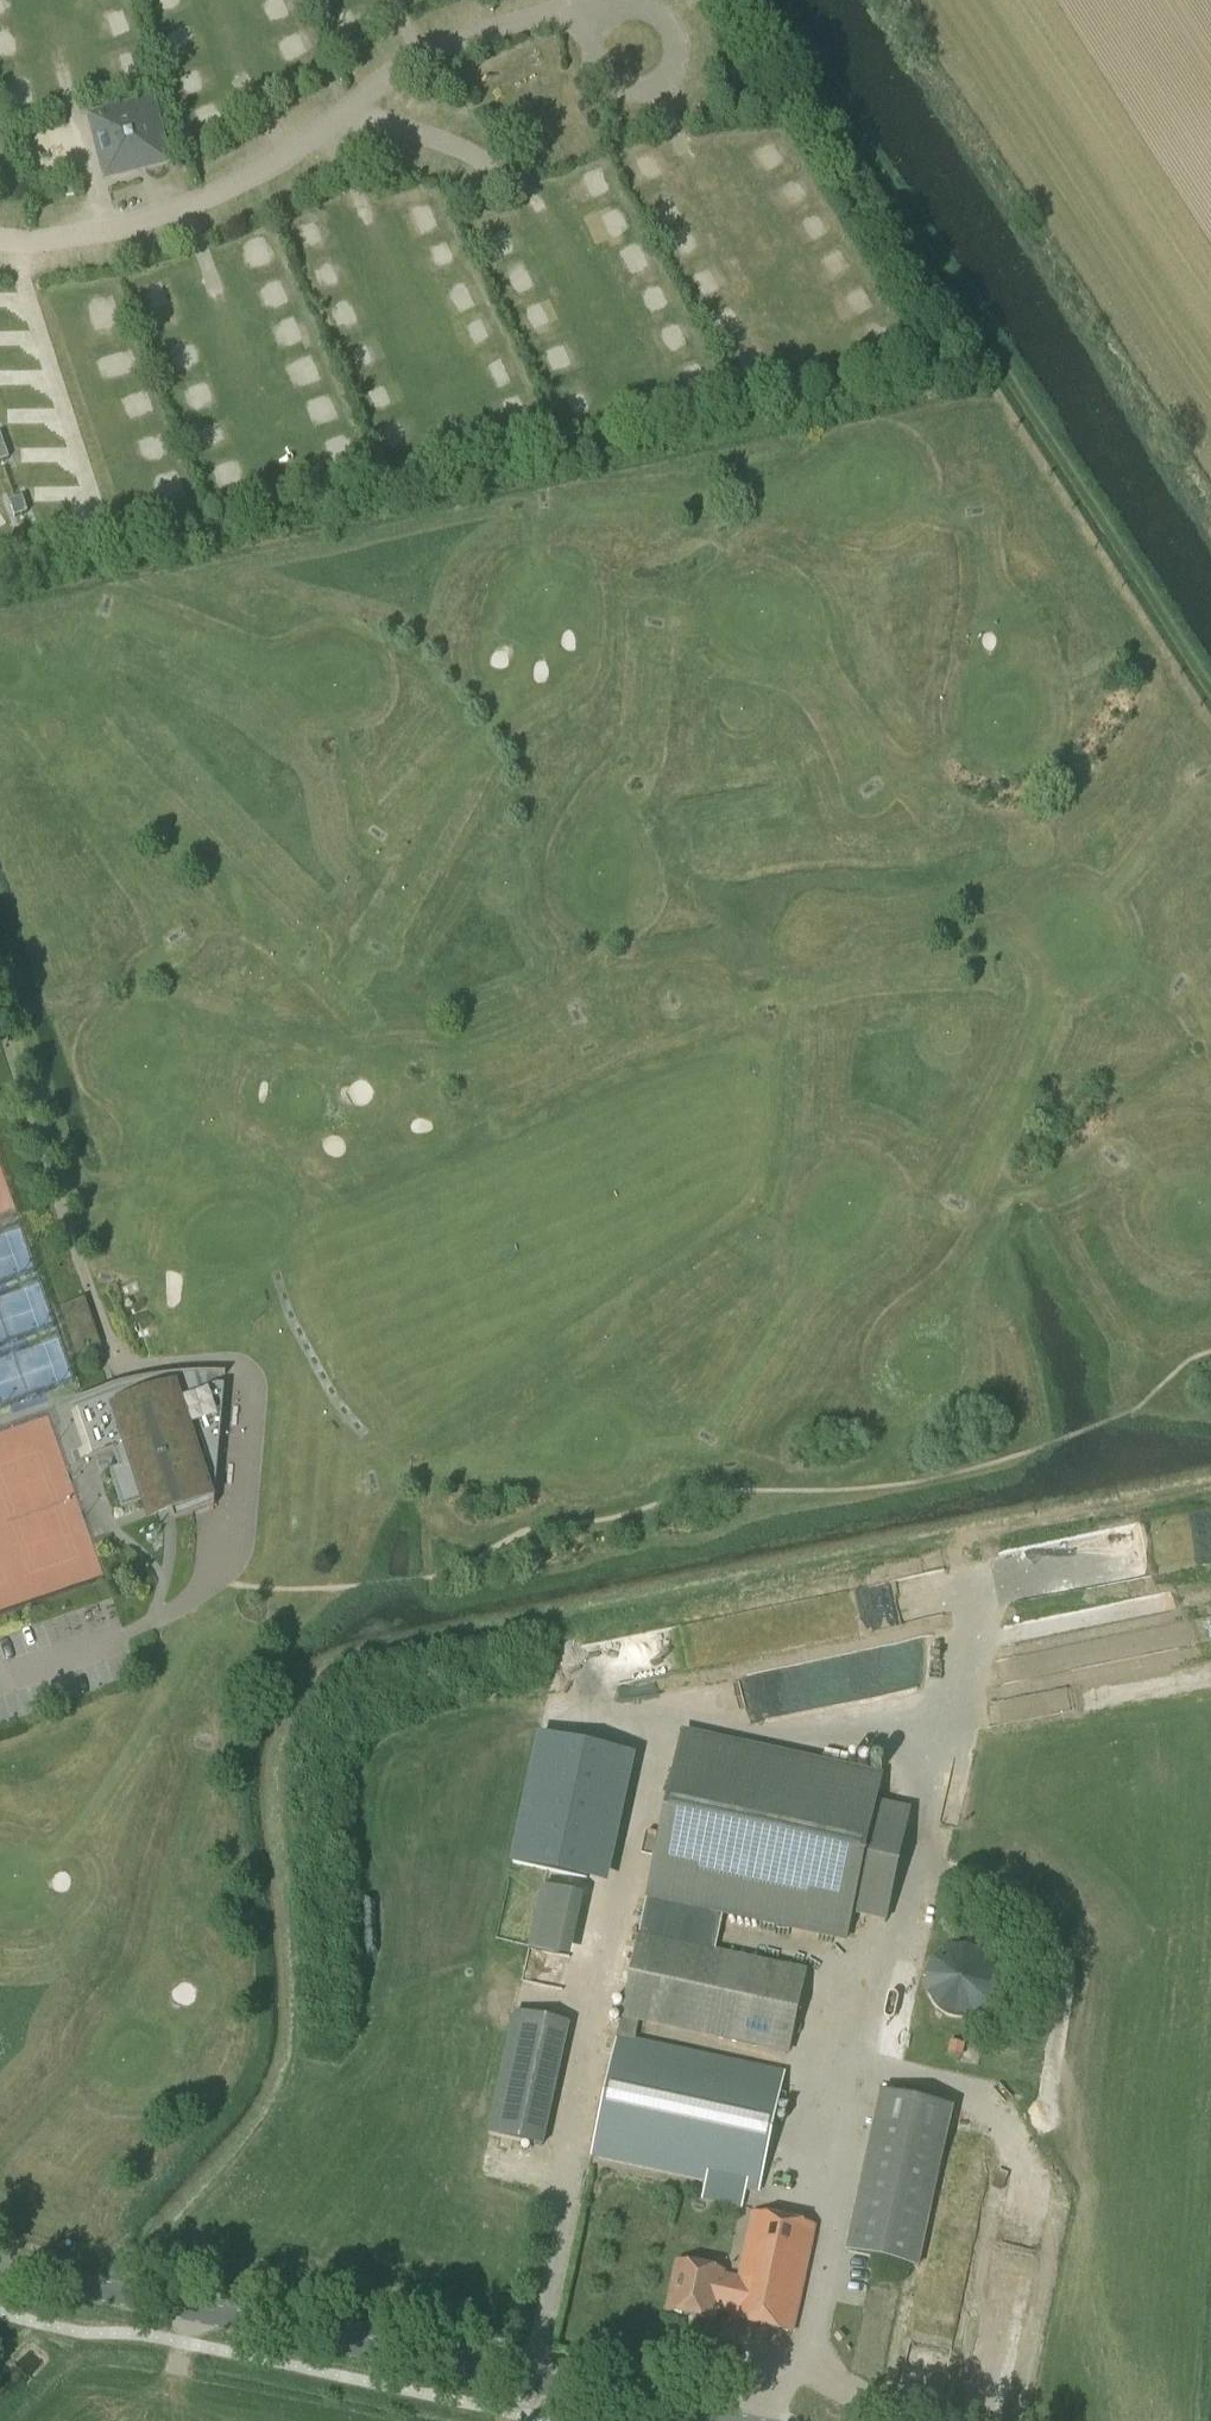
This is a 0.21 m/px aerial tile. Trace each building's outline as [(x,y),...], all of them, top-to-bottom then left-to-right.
[(116,176),(169,163),(156,110),(142,102),(89,116),(103,168),(116,176)] [(73,1358),(102,1348),(84,1297),(56,1307),(73,1358)] [(214,1507),(225,1374),(183,1375),(140,1380),(99,1391),(137,1503),(149,1499),(151,1507),(168,1502),(174,1520),(214,1507)] [(592,2157),(758,2193),(784,2072),(634,2040),(638,2021),(788,2053),(805,1973),(714,1953),(722,1917),(846,1944),(852,1916),(887,1924),(912,1810),(878,1803),(884,1773),(684,1730),(592,2157)] [(512,1864),(587,1880),(614,1755),(539,1739),(512,1864)] [(955,2019),(973,2017),(989,2006),(996,1988),(995,1970),(984,1954),(966,1947),(948,1949),(932,1960),(924,1977),(926,1996),(938,2012),(955,2019)] [(881,2093),(846,2253),(917,2268),(951,2108),(881,2093)] [(793,2333),(814,2227),(753,2214),(739,2279),(723,2275),(723,2273),(679,2264),(668,2313),(713,2322),(715,2311),(732,2314),(731,2321),(793,2333)]
